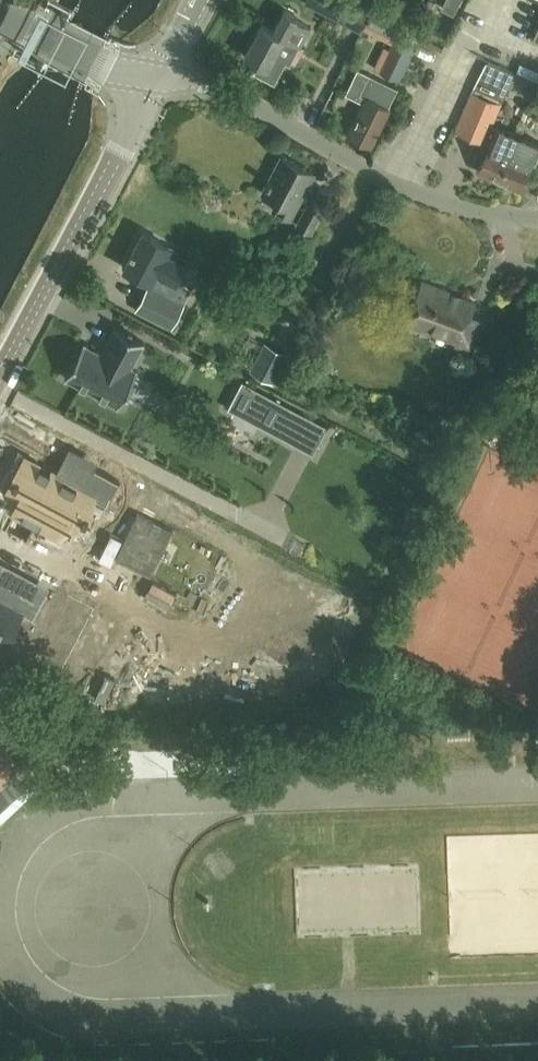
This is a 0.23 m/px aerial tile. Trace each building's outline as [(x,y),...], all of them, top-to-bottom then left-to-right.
[(359,32),(369,14),(344,0),(337,0),(329,15),(359,32)] [(274,54),(284,37),(299,45),(310,25),(295,17),(296,15),(284,8),(273,29),(262,23),(244,54),(263,65),(258,74),(273,83),(286,61),(274,54)] [(397,79),(415,43),(397,35),(379,71),(397,79)] [(488,133),(492,123),(514,73),(487,61),(472,89),(459,122),(488,133)] [(370,143),(393,95),(398,87),(358,67),(345,92),(364,101),(364,102),(360,103),(357,109),(359,112),(349,132),(370,143)] [(478,155),(483,158),(478,169),(498,178),(517,134),(496,125),(489,141),(490,141),(490,143),(484,140),(481,141),(476,152),(478,155)] [(517,134),(498,178),(519,187),(531,159),(535,161),(537,155),(537,144),(517,134)] [(290,217),(314,172),(282,155),(263,192),(279,201),(275,209),(290,217)] [(311,231),(324,207),(310,199),(297,224),(311,231)] [(176,280),(184,262),(166,253),(170,245),(140,230),(122,266),(151,281),(157,270),(176,280)] [(472,352),(483,322),(469,317),(475,301),(460,296),(459,298),(448,294),(449,290),(421,280),(410,312),(420,315),(417,323),(418,326),(430,330),(433,329),(459,339),(456,346),(472,352)] [(185,302),(149,284),(137,308),(173,326),(185,302)] [(114,328),(115,328),(102,352),(85,343),(86,343),(84,342),(65,377),(67,379),(67,378),(117,404),(117,405),(119,406),(138,370),(136,369),(135,370),(130,367),(143,343),(144,341),(115,326),(114,328)] [(287,353),(267,342),(252,371),(272,382),(287,353)] [(529,377),(537,380),(537,352),(529,377)] [(327,425),(241,380),(227,407),(228,408),(229,406),(313,450),(312,452),(313,452),(327,425)] [(24,453),(9,481),(26,490),(17,508),(59,530),(68,512),(80,518),(94,492),(109,500),(121,477),(74,452),(63,473),(24,453)] [(126,488),(115,515),(138,523),(141,515),(160,522),(167,504),(126,488)] [(39,523),(15,511),(4,532),(27,544),(39,523)] [(510,533),(537,549),(537,533),(510,533)] [(11,603),(33,614),(46,589),(0,565),(0,624),(11,603)] [(145,593),(137,611),(56,573),(24,642),(71,664),(64,677),(146,715),(193,615),(145,593)] [(495,600),(495,606),(521,620),(521,608),(537,608),(537,601),(495,600)] [(537,665),(537,617),(531,628),(502,628),(502,625),(490,625),(490,660),(503,660),(503,665),(537,665)] [(76,730),(62,742),(72,753),(85,740),(76,730)] [(18,761),(2,744),(0,745),(0,778),(18,761)]
